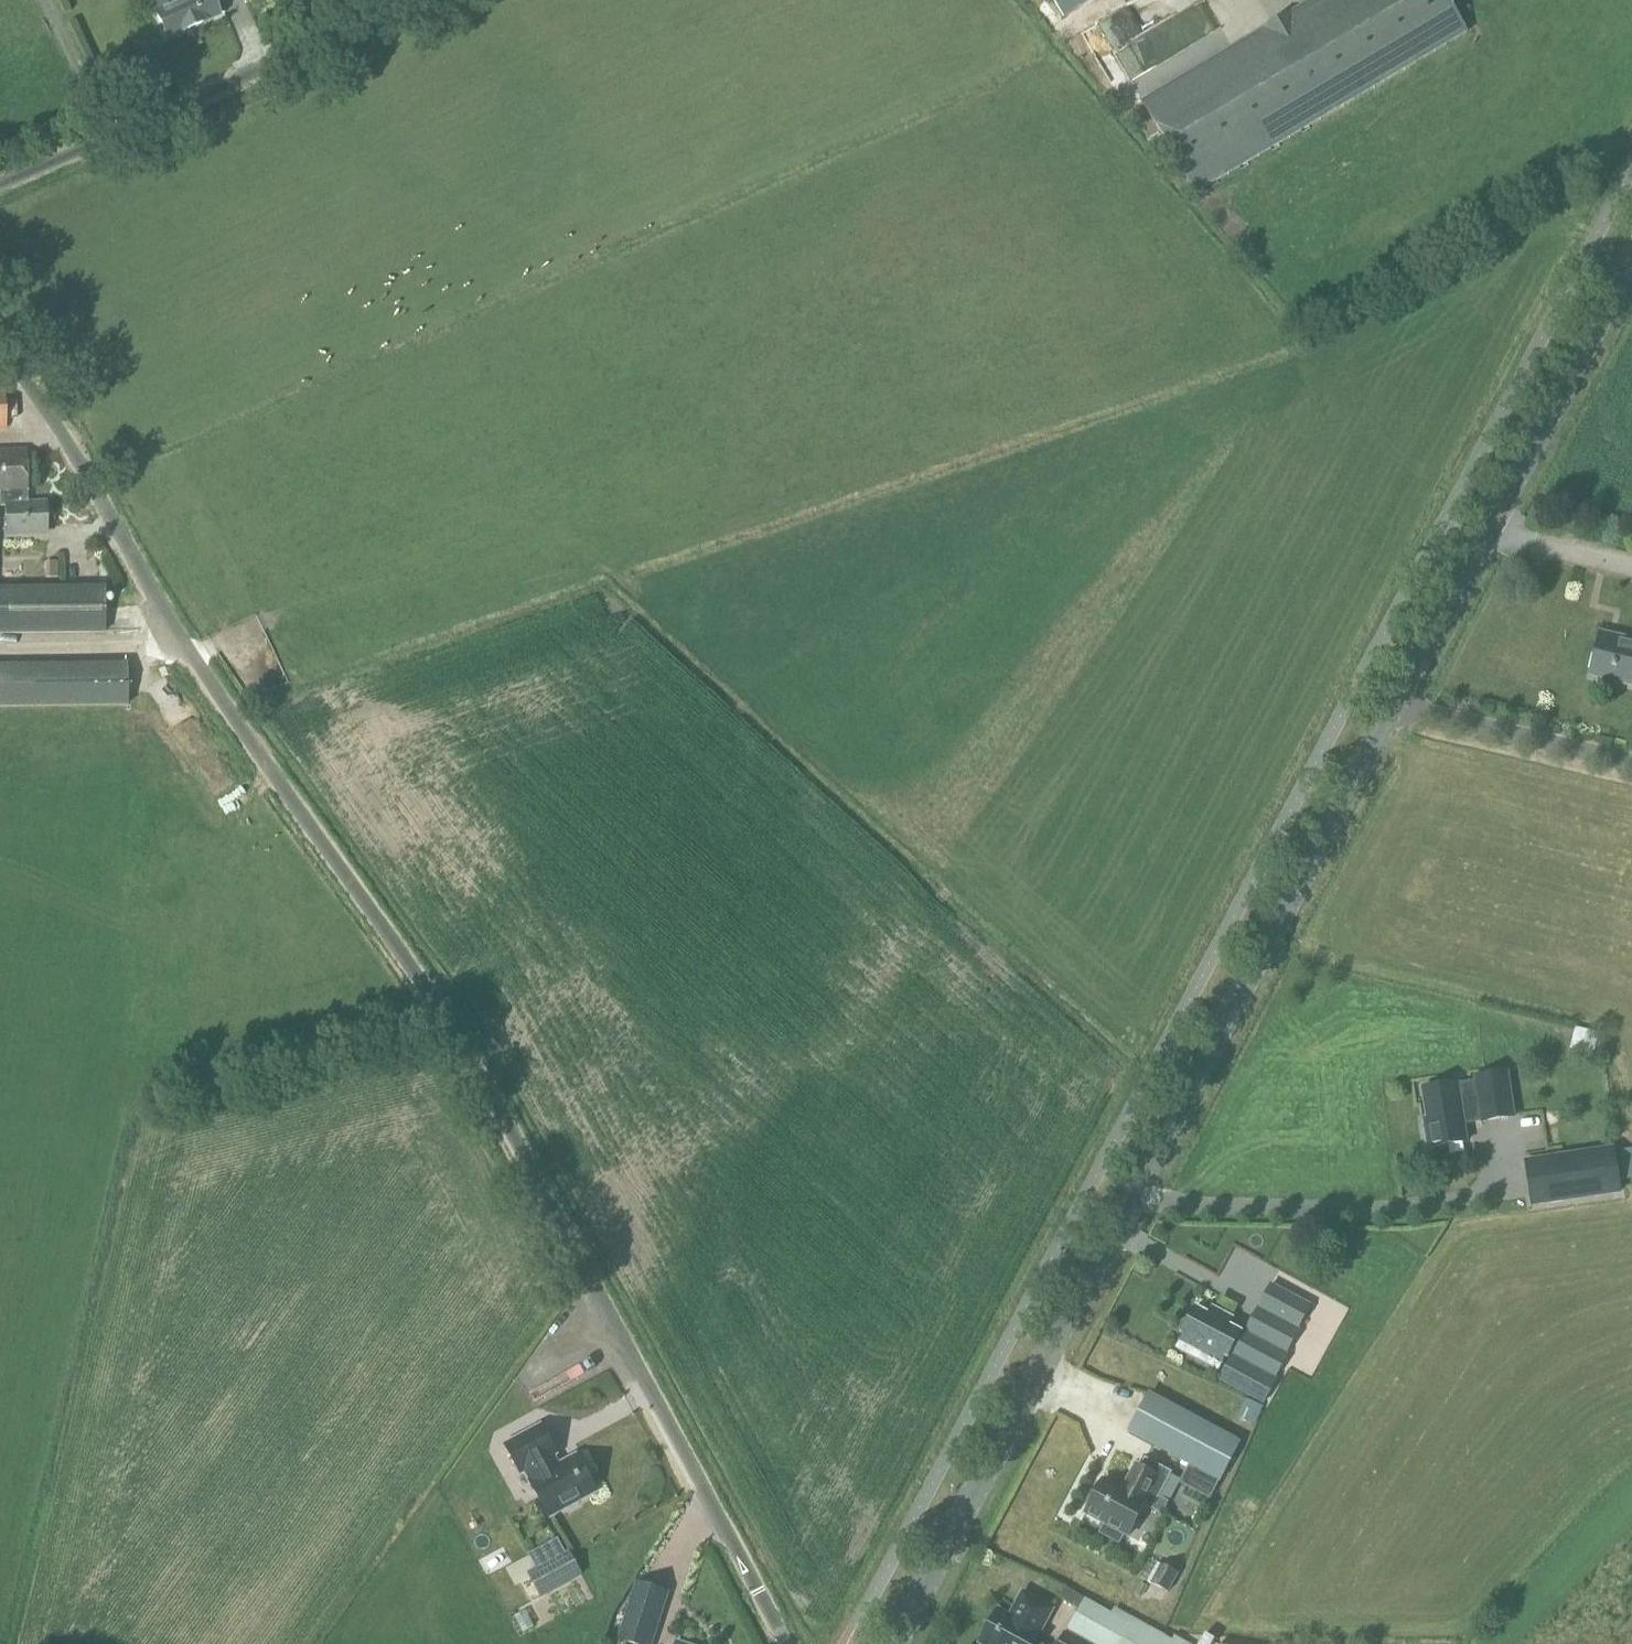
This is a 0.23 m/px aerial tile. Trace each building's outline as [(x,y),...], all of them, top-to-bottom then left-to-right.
[(218,16),(211,0),(171,0),(174,6),(157,14),(168,38),(218,16)] [(1091,0),(1052,0),(1064,18),(1091,0)] [(1449,0),(1312,0),(1141,101),(1196,193),(1469,33),(1449,0)] [(1197,3),(1194,0),(1160,0),(1144,10),(1156,29),(1197,3)] [(0,505),(7,505),(8,533),(45,532),(44,504),(27,505),(25,450),(0,451),(0,505)] [(105,633),(104,586),(0,586),(0,633),(105,633)] [(1631,686),(1631,641),(1602,634),(1591,676),(1631,686)] [(128,707),(127,663),(0,664),(0,708),(128,707)] [(1458,1083),(1423,1089),(1429,1127),(1426,1127),(1424,1130),(1427,1146),(1429,1148),(1467,1142),(1464,1123),(1482,1120),(1483,1122),(1514,1117),(1507,1072),(1476,1077),(1476,1082),(1458,1085),(1458,1083)] [(1614,1149),(1527,1162),(1533,1206),(1620,1192),(1614,1149)] [(1631,1178),(1631,1149),(1619,1150),(1623,1180),(1631,1178)] [(1299,1328),(1311,1305),(1272,1284),(1220,1380),(1263,1403),(1277,1379),(1275,1378),(1288,1354),(1287,1353),(1300,1329),(1299,1328)] [(1250,1317),(1238,1311),(1235,1318),(1214,1308),(1211,1315),(1198,1308),(1184,1334),(1186,1335),(1179,1349),(1220,1370),(1227,1357),(1229,1358),(1250,1317)] [(1151,1392),(1130,1433),(1189,1465),(1181,1482),(1207,1495),(1216,1480),(1221,1482),(1242,1442),(1151,1392)] [(1264,1407),(1245,1398),(1237,1416),(1256,1424),(1264,1407)] [(530,1478),(551,1516),(597,1491),(576,1453),(558,1463),(552,1452),(556,1450),(541,1422),(505,1442),(520,1469),(525,1466),(531,1477),(530,1478)] [(1129,1536),(1146,1506),(1153,1509),(1172,1473),(1146,1459),(1140,1468),(1136,1466),(1127,1485),(1130,1486),(1126,1493),(1103,1481),(1101,1486),(1097,1484),(1088,1500),(1092,1502),(1086,1513),(1129,1536)] [(542,1598),(582,1576),(568,1551),(529,1572),(542,1598)] [(1168,1593),(1178,1573),(1162,1565),(1152,1584),(1168,1593)] [(669,1593),(638,1583),(623,1627),(655,1638),(669,1593)] [(1011,1617),(999,1610),(981,1643),(983,1643),(1036,1643),(1041,1634),(1039,1633),(1052,1610),(1023,1594),(1011,1617)] [(1175,1635),(1173,1639),(1118,1608),(1114,1615),(1085,1598),(1059,1643),(1192,1643),(1175,1635)]
